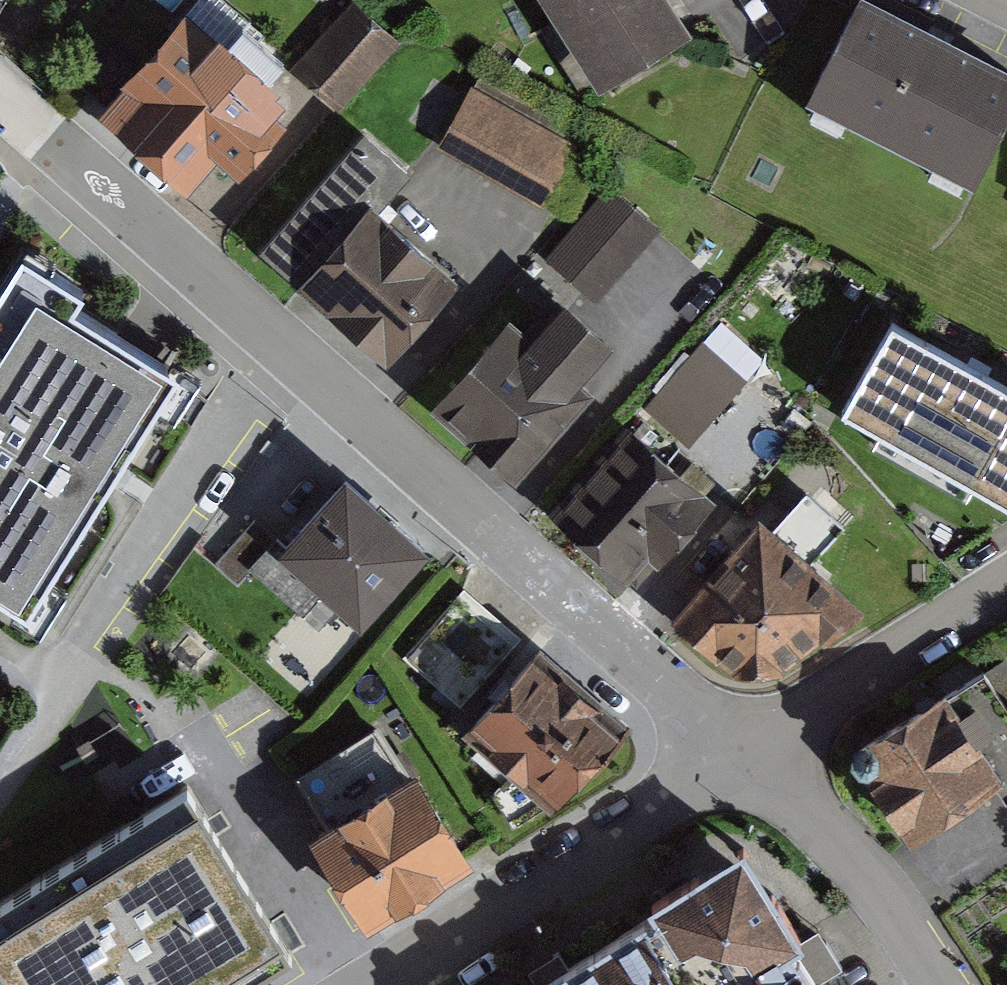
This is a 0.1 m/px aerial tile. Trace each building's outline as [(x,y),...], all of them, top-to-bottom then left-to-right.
[(597,135),(690,74),(649,0),(515,0),(597,135)] [(893,0),(842,0),(797,83),(965,174),(1006,96),(1006,62),(893,0)] [(196,33),(90,160),(208,258),(307,147),(331,156),(391,82),(345,43),(285,107),(196,33)] [(573,173),(463,123),(432,190),(542,241),(573,173)] [(600,228),(533,293),(581,339),(647,275),(600,228)] [(365,243),(284,329),(381,419),(462,333),(365,243)] [(0,299),(0,614),(43,640),(196,391),(76,318),(85,304),(20,265),(0,299)] [(887,316),(834,410),(1006,505),(1006,383),(887,316)] [(502,355),(425,440),(511,518),(587,439),(577,429),(618,391),(559,348),(527,379),(502,355)] [(628,461),(541,550),(627,634),(714,545),(628,461)] [(422,590),(330,513),(270,584),(361,661),(422,590)] [(753,557),(667,652),(724,703),(760,720),(817,704),(862,656),(753,557)] [(612,726),(446,586),(373,672),(538,812),(612,726)] [(985,655),(867,724),(855,740),(856,757),(910,847),(1006,790),(1006,692),(985,655)] [(480,862),(388,721),(283,789),(374,930),(480,862)] [(313,952),(208,784),(0,914),(0,984),(260,984),(313,952)] [(574,984),(801,984),(800,983),(745,895),(695,901),(636,933),(643,945),(574,984)]
